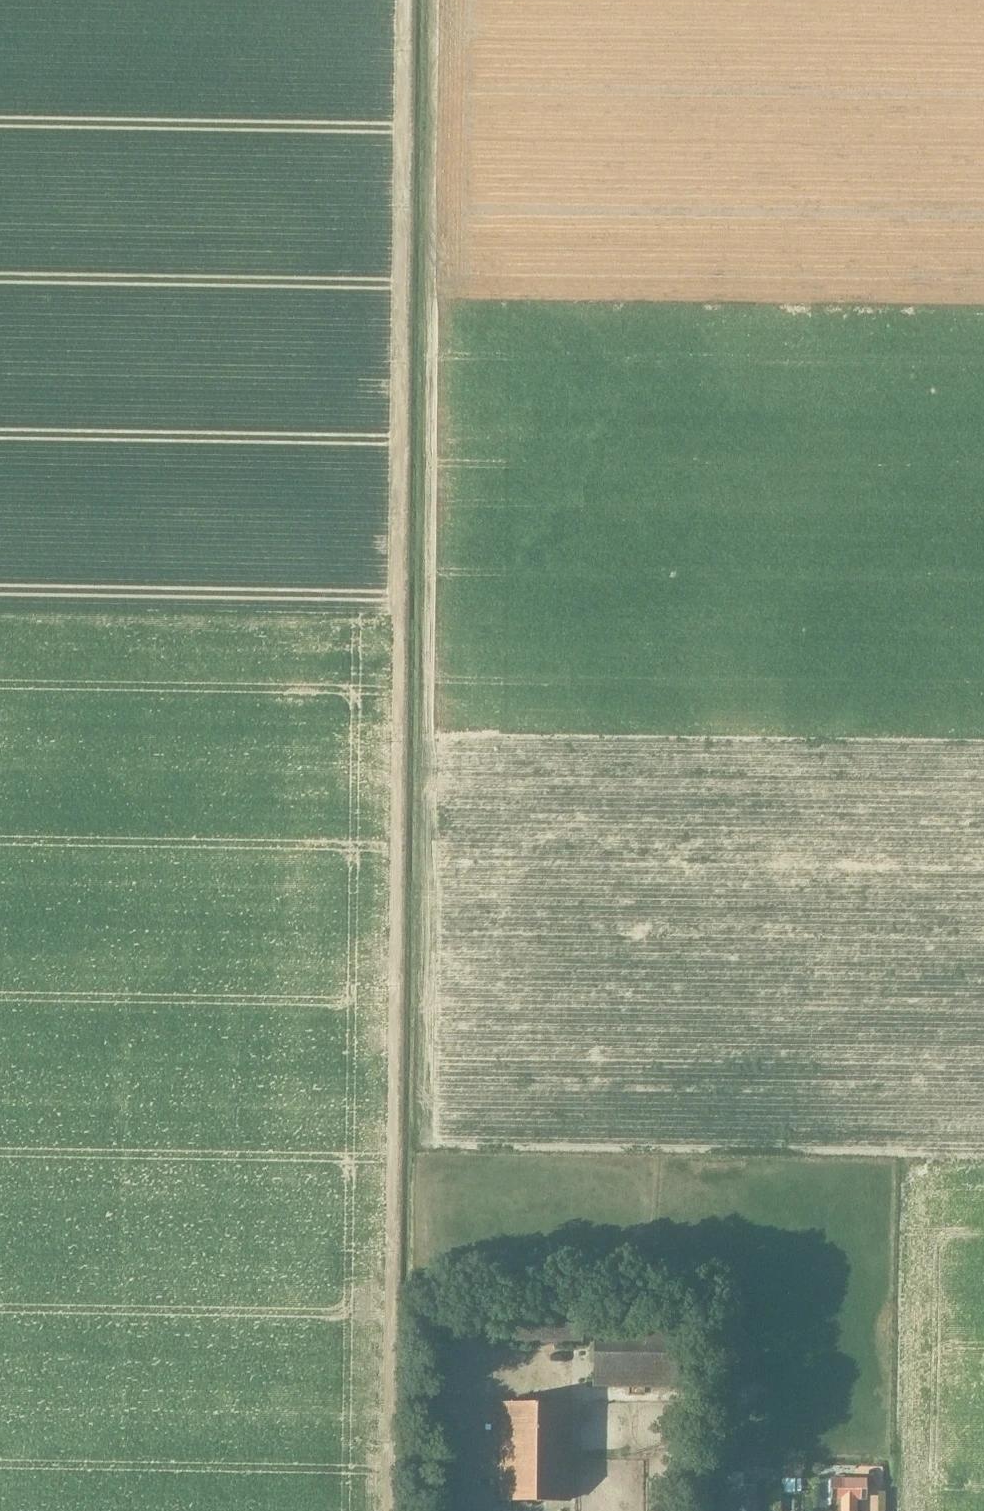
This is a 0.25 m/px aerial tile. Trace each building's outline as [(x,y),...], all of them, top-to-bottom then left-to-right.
[(582,1346),(583,1304),(502,1302),(501,1344),(582,1346)] [(595,1320),(593,1386),(679,1388),(680,1322),(595,1320)] [(569,1500),(571,1404),(501,1403),(499,1499),(569,1500)]
